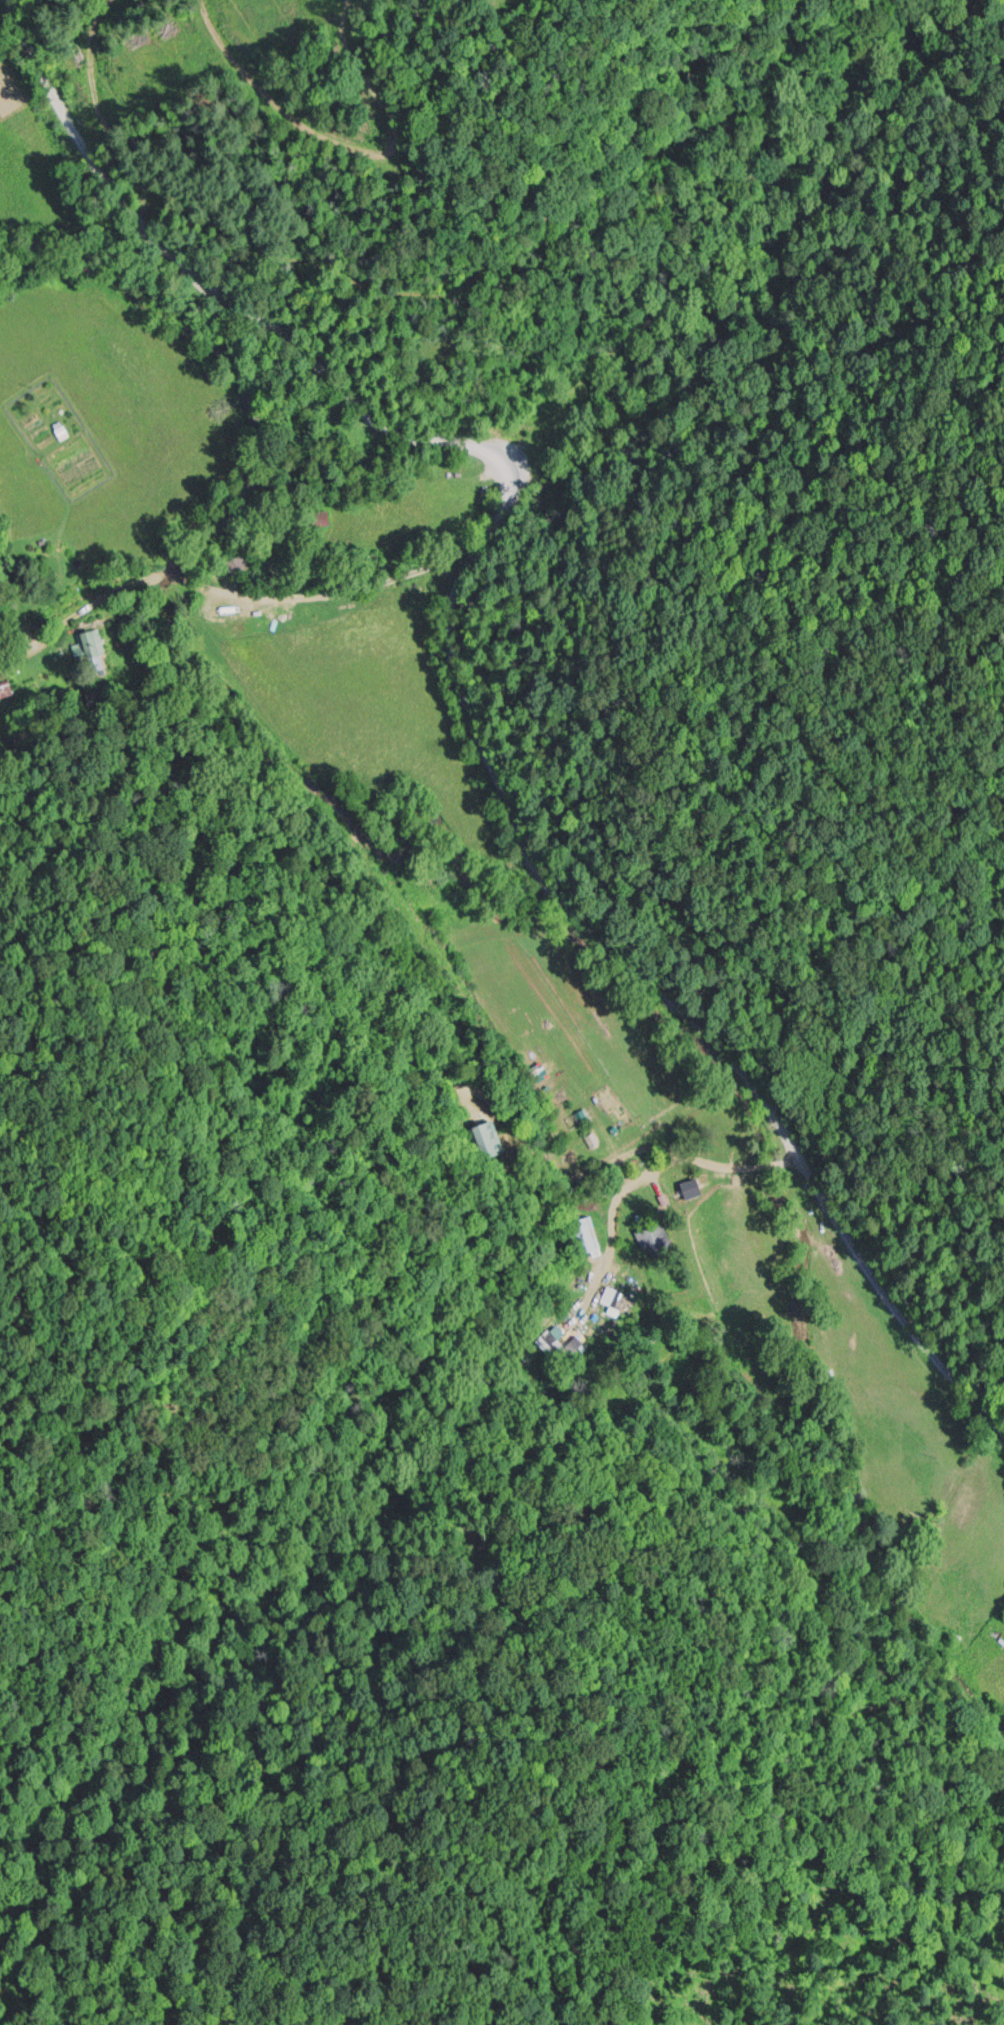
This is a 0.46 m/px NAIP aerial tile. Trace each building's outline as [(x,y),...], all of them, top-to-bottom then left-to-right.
[(15,699),(15,677),(0,677),(0,699),(15,699)] [(595,1252),(596,1255),(605,1253),(595,1214),(573,1220),(583,1255),(595,1252)] [(653,1246),(657,1255),(679,1244),(666,1218),(639,1231),(648,1249),(653,1246)] [(640,1298),(612,1283),(604,1299),(632,1314),(640,1298)] [(568,1346),(553,1328),(539,1340),(555,1358),(568,1346)]
